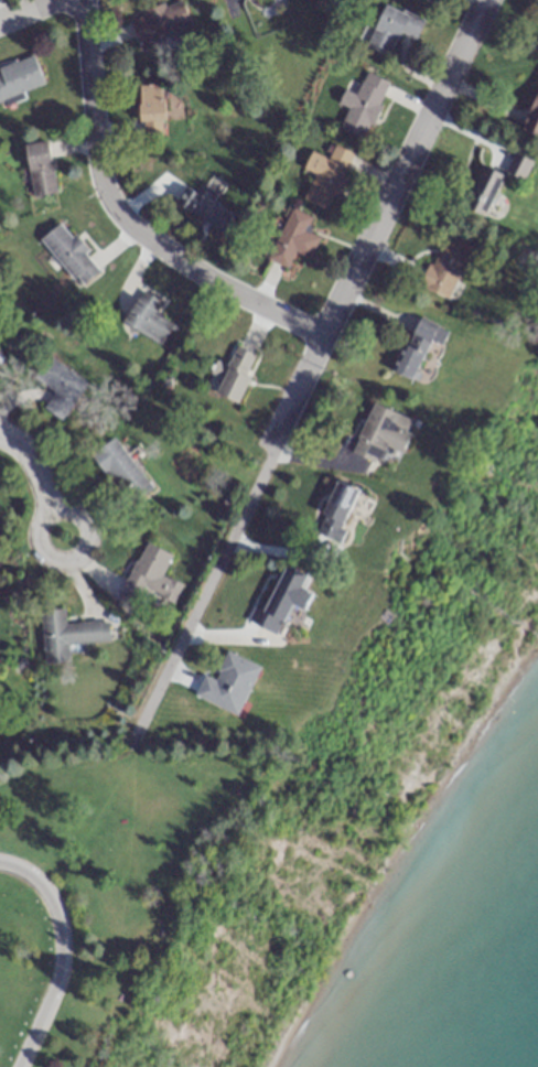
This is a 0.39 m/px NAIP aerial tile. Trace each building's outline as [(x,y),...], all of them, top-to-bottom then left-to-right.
[(191,28),(183,0),(129,16),(137,44),(191,28)] [(416,40),(425,21),(387,3),(366,46),(389,57),(401,33),(416,40)] [(44,85),(34,57),(0,70),(0,101),(44,85)] [(339,127),(363,139),(390,83),(366,72),(355,95),(345,90),(338,105),(348,110),(339,127)] [(141,140),(164,140),(164,86),(140,86),(141,140)] [(537,138),(537,96),(524,132),(537,138)] [(26,145),(31,196),(55,194),(49,142),(26,145)] [(354,154),(331,144),(325,157),(312,151),(304,170),(314,175),(303,200),(328,211),(354,154)] [(508,177),(527,181),(533,160),(513,155),(508,177)] [(476,213),(488,218),(507,178),(495,173),(476,213)] [(211,202),(216,197),(197,182),(180,203),(221,236),(234,220),(211,202)] [(287,267),(295,252),(308,259),(319,239),(306,232),(313,219),(294,208),(267,257),(287,267)] [(39,241),(49,253),(43,259),(56,273),(62,268),(80,288),(101,270),(59,223),(39,241)] [(422,289),(451,301),(475,244),(446,232),(422,289)] [(139,298),(123,322),(160,347),(176,323),(139,298)] [(432,344),(443,349),(449,332),(419,319),(396,375),(415,383),(432,344)] [(238,404),(259,357),(237,347),(215,394),(238,404)] [(53,410),(58,416),(80,398),(69,384),(51,399),(57,406),(53,410)] [(355,449),(380,460),(388,442),(402,448),(414,423),(374,405),(355,449)] [(153,489),(113,438),(92,455),(131,506),(153,489)] [(315,527),(336,537),(360,486),(339,476),(315,527)] [(173,602),(182,583),(163,573),(172,555),(145,541),(119,593),(136,602),(144,587),(173,602)] [(259,623),(278,630),(290,600),(305,606),(312,588),(304,585),(309,571),(284,561),(259,623)] [(40,610),(44,664),(68,662),(66,645),(110,641),(108,620),(65,623),(64,608),(40,610)] [(239,712),(260,662),(228,648),(215,677),(204,672),(195,693),(239,712)]
